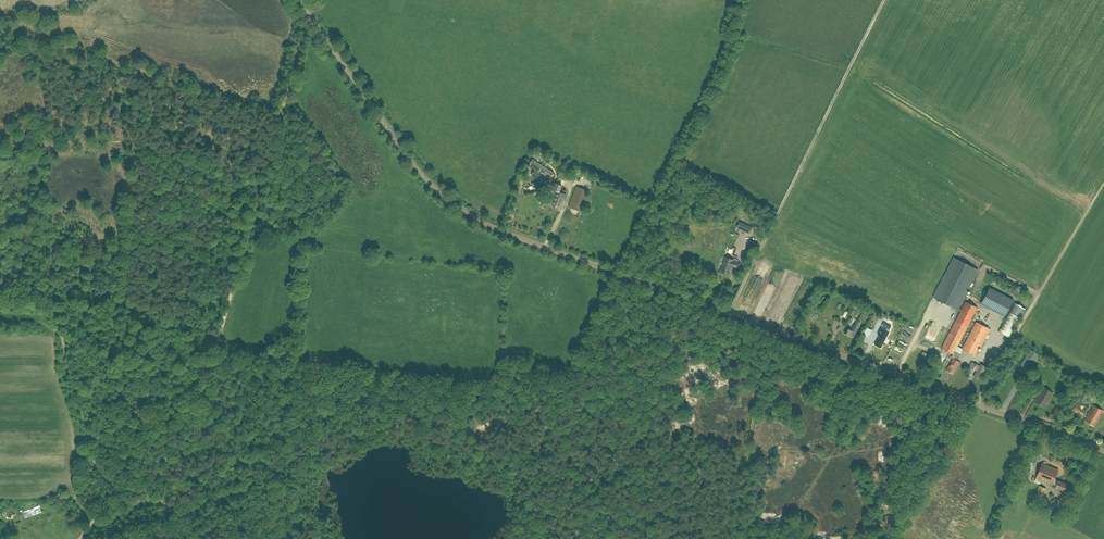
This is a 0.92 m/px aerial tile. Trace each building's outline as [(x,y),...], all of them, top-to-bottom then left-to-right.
[(527,164),(549,179),(553,173),(531,158),(527,164)] [(530,175),(546,185),(549,179),(534,170),(530,175)] [(562,204),(563,202),(566,194),(560,192),(562,185),(553,182),(550,188),(556,190),(553,198),(548,197),(546,203),(560,209),(562,204)] [(569,207),(581,211),(589,191),(576,186),(569,207)] [(752,227),(739,221),(736,228),(750,234),(752,227)] [(751,240),(745,254),(751,256),(757,243),(751,240)] [(734,267),(738,269),(740,263),(736,261),(736,262),(733,261),(733,260),(726,257),(721,271),(728,273),(731,265),(734,266),(734,267)] [(946,370),(953,374),(960,362),(957,360),(960,354),(955,351),(978,308),(965,301),(961,309),(958,308),(978,270),(954,257),(933,297),(960,311),(941,348),(952,354),(951,357),(952,358),(946,370)] [(748,312),(752,313),(771,268),(763,264),(742,315),(746,317),(748,312)] [(990,289),(981,305),(1005,317),(1014,301),(990,289)] [(779,301),(769,323),(776,326),(787,304),(779,301)] [(860,315),(858,320),(857,319),(854,323),(851,330),(847,328),(844,333),(853,338),(860,326),(862,322),(865,324),(870,316),(872,313),(866,310),(864,313),(862,312),(860,315)] [(1010,312),(999,331),(1009,337),(1020,318),(1010,312)] [(974,356),(979,347),(981,348),(991,329),(976,321),(962,349),(974,356)] [(879,335),(874,344),(881,348),(889,332),(881,328),(877,334),(879,335)] [(927,347),(933,349),(938,337),(931,335),(927,347)] [(1027,371),(1033,363),(1039,355),(1030,349),(1019,366),(1027,371)] [(973,377),(978,379),(986,367),(981,364),(979,366),(972,362),(969,368),(975,371),(976,369),(977,370),(973,377)] [(1024,384),(1021,391),(1032,397),(1036,391),(1024,384)] [(1043,387),(1034,401),(1045,407),(1053,393),(1043,387)] [(1089,401),(1086,399),(1089,394),(1084,391),(1079,400),(1081,401),(1087,405),(1089,401)] [(1076,404),(1072,410),(1082,416),(1086,410),(1076,404)] [(1103,411),(1093,405),(1084,420),(1095,427),(1103,411)] [(1029,454),(1026,462),(1033,465),(1036,456),(1029,454)] [(1034,466),(1033,465),(1026,462),(1020,475),(1029,479),(1034,466)] [(1055,488),(1055,487),(1065,491),(1068,484),(1058,480),(1058,481),(1054,479),(1058,470),(1042,463),(1035,478),(1052,485),(1051,486),(1055,488)] [(1046,488),(1039,485),(1034,497),(1041,500),(1046,488)]
